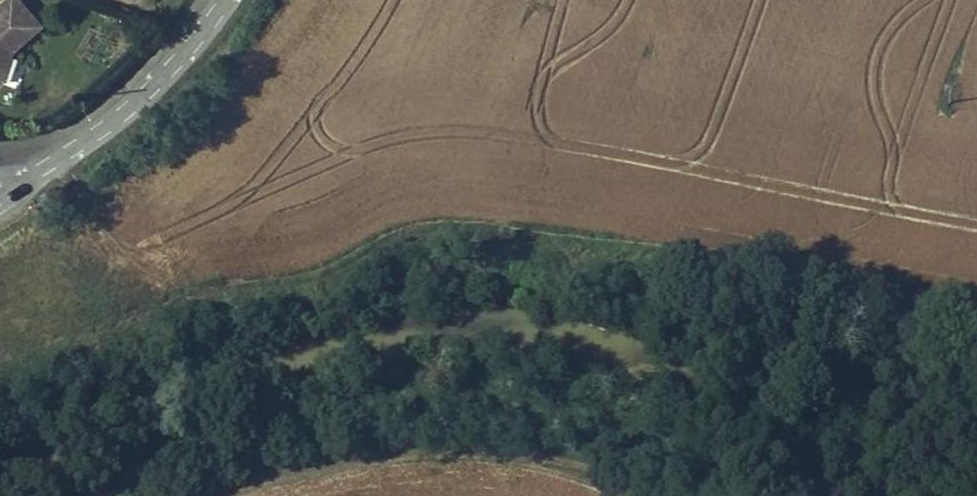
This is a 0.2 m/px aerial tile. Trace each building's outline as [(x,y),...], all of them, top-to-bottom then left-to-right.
[(12,49),(41,24),(21,0),(3,0),(0,3),(0,83),(1,83),(12,49)]
